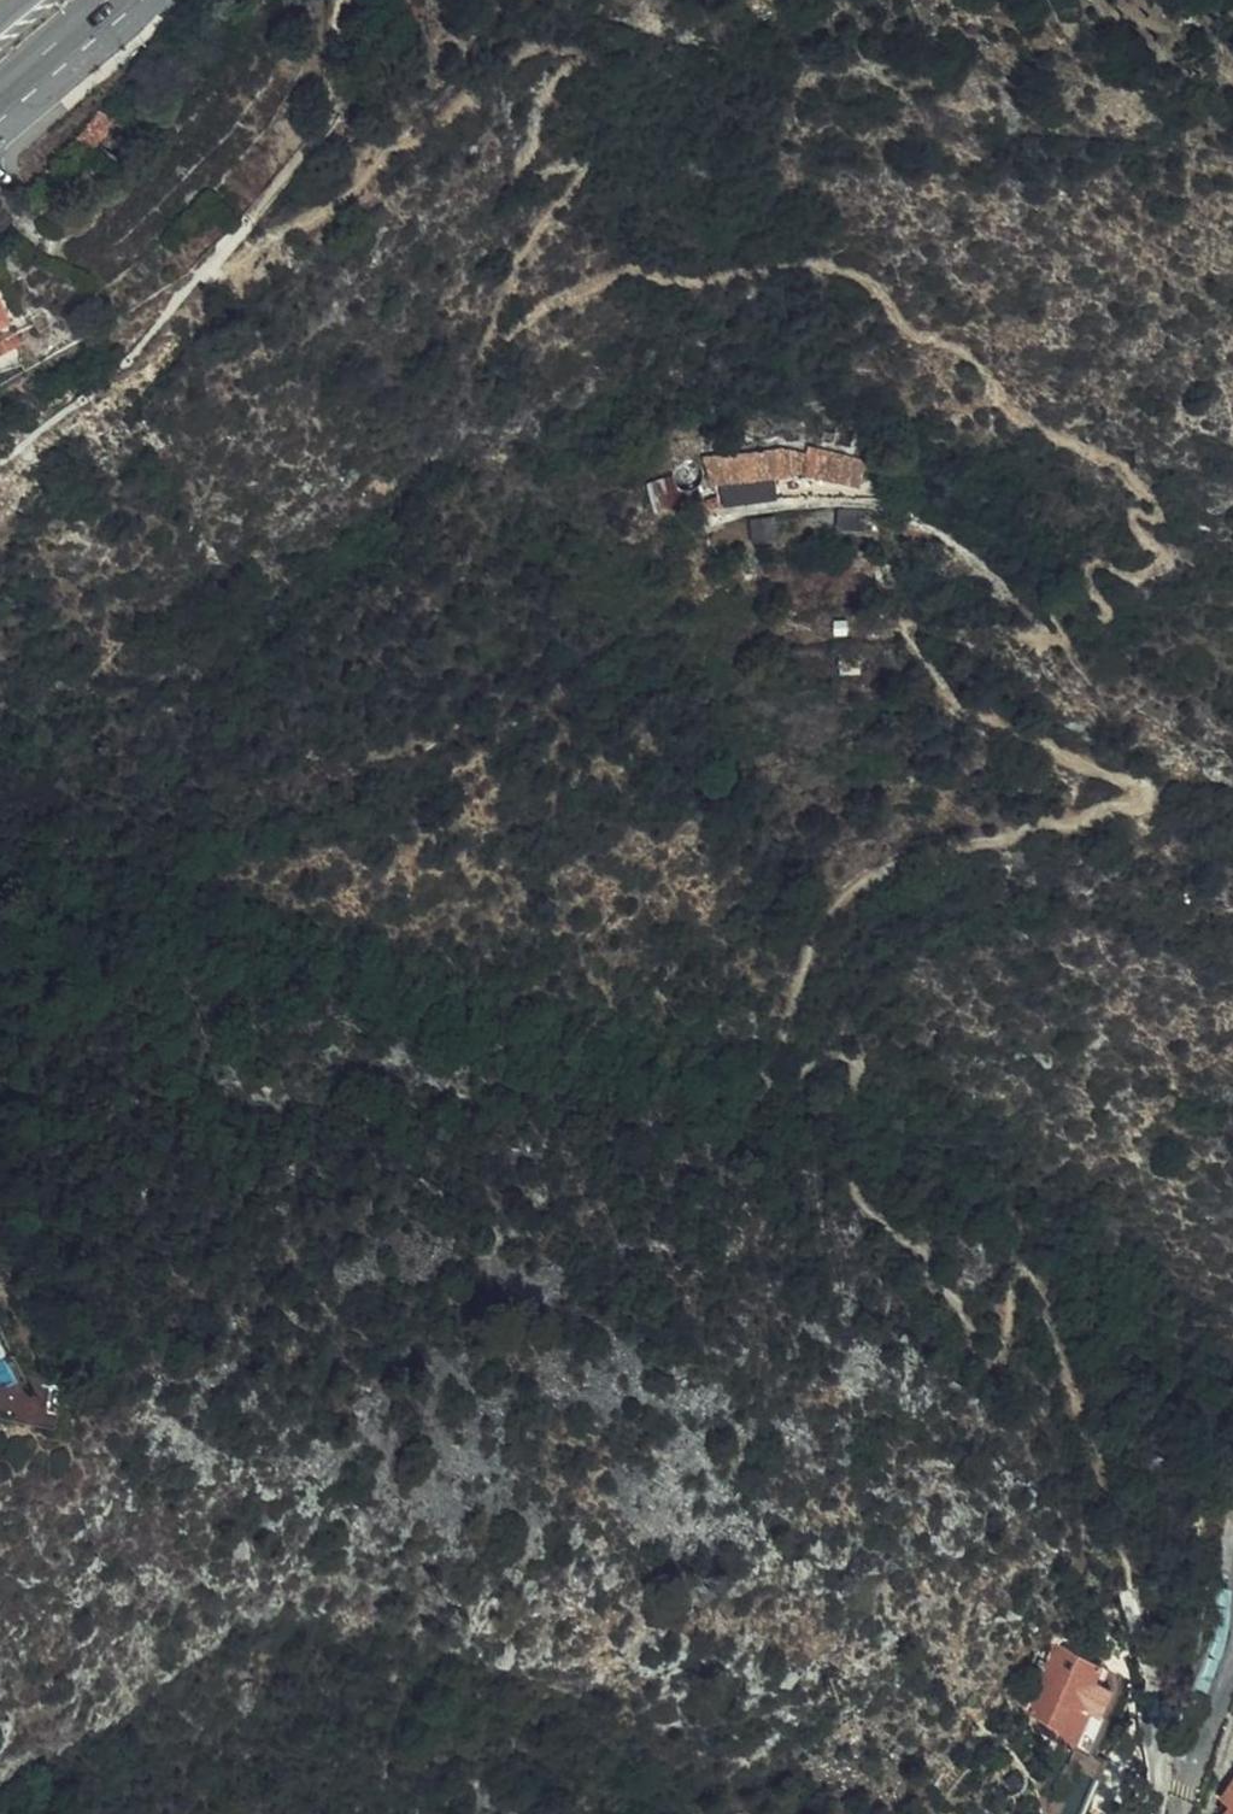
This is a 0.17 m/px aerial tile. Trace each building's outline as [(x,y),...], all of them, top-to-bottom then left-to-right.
[(113,119),(100,111),(79,138),(94,147),(113,119)] [(10,316),(0,289),(0,319),(10,316)] [(21,347),(15,332),(0,340),(0,358),(21,347)] [(790,444),(708,461),(713,487),(721,486),(725,508),(779,495),(777,476),(791,473),(791,467),(811,465),(860,468),(864,451),(871,452),(871,444),(807,441),(805,447),(790,444)] [(0,447),(0,469),(10,463),(0,447)] [(674,470),(663,471),(648,474),(653,507),(659,505),(700,497),(699,491),(687,493),(679,489),(674,481),(674,470)] [(713,510),(721,508),(718,496),(710,498),(713,510)] [(1096,1686),(1103,1669),(1063,1655),(1048,1695),(1040,1692),(1028,1721),(1048,1729),(1044,1739),(1076,1751),(1090,1717),(1102,1721),(1114,1693),(1096,1686)]
